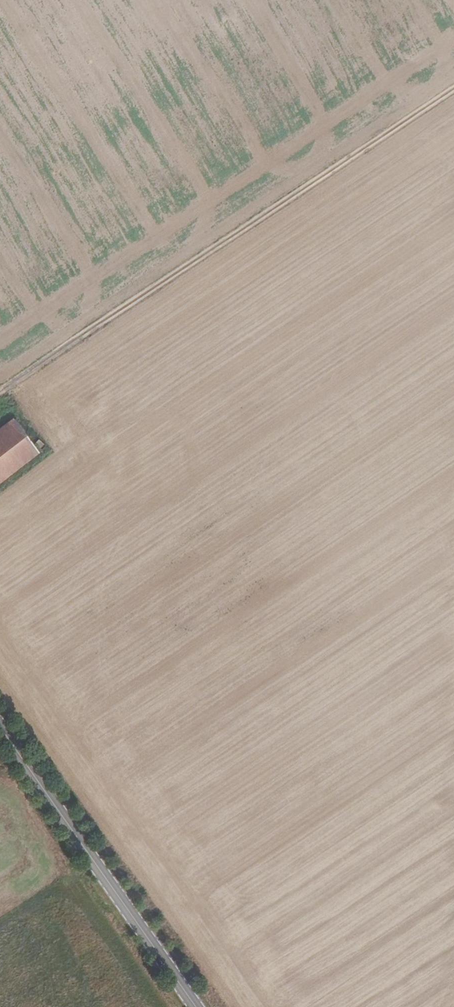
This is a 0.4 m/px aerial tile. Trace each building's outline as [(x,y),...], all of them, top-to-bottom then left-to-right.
[(16,418),(0,428),(0,478),(39,454),(16,418)]
